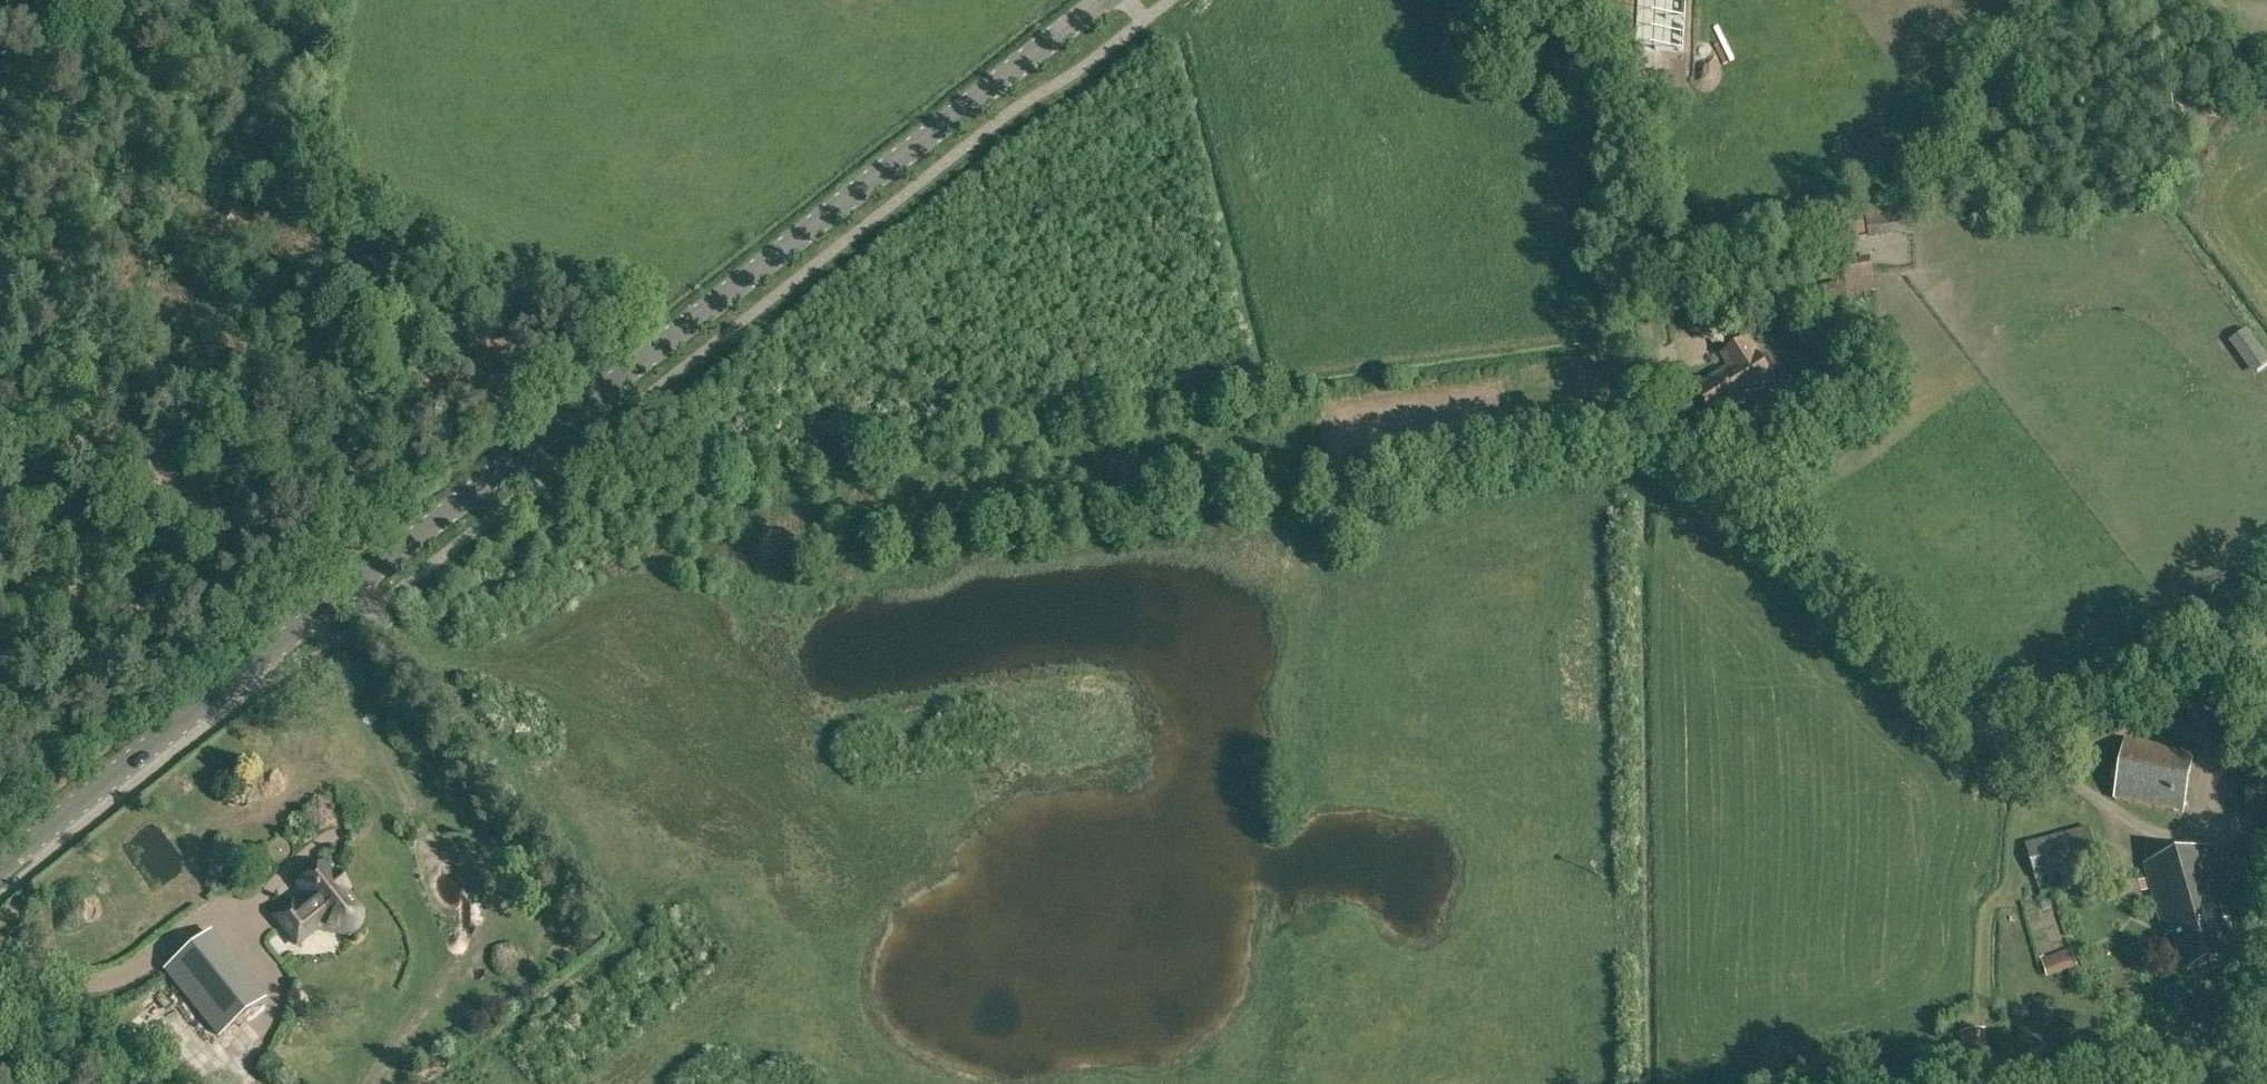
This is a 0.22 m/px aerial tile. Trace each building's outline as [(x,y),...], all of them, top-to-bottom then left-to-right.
[(1634,49),(1682,52),(1684,0),(1636,0),(1634,49)] [(1865,209),(1868,241),(1909,235),(1906,204),(1865,209)] [(1835,209),(1834,207),(1817,209),(1825,254),(1839,252),(1838,240),(1857,237),(1858,240),(1866,239),(1862,205),(1835,209)] [(1826,297),(1830,310),(1851,305),(1850,304),(1849,297),(1875,293),(1869,256),(1842,260),(1845,280),(1822,287),(1826,297)] [(1704,386),(1720,413),(1772,381),(1747,341),(1724,355),(1732,369),(1704,386)] [(2183,813),(2195,752),(2125,739),(2113,800),(2183,813)] [(2025,844),(2034,877),(2099,860),(2090,827),(2025,844)] [(2208,844),(2143,860),(2162,934),(2179,930),(2188,967),(2231,956),(2222,920),(2226,919),(2208,844)] [(336,930),(340,932),(344,932),(348,932),(352,930),(356,928),(358,924),(359,920),(359,915),(362,913),(345,892),(349,889),(337,874),(334,877),(323,864),(297,885),(308,898),(295,908),(292,904),(275,918),(297,945),(314,931),(308,924),(315,914),(336,930)] [(168,973),(218,1036),(261,1001),(210,938),(168,973)] [(2042,956),(2048,974),(2078,963),(2071,945),(2042,956)] [(1964,1077),(1989,1075),(1985,1030),(1959,1033),(1964,1077)]
